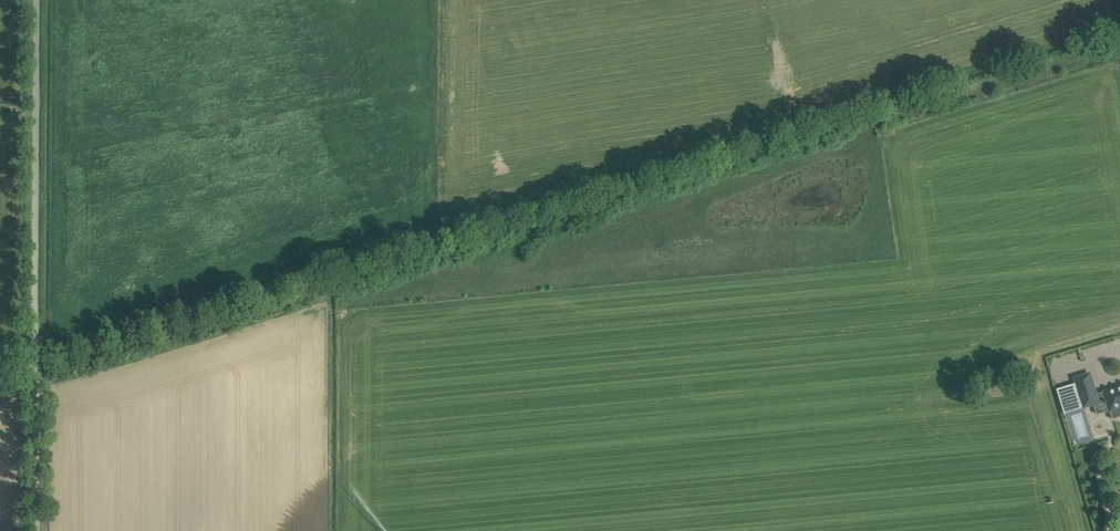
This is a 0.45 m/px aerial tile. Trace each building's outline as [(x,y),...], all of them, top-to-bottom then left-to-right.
[(1075,379),(1084,408),(1095,405),(1098,415),(1110,411),(1110,412),(1111,412),(1114,419),(1119,417),(1119,388),(1104,393),(1105,395),(1097,397),(1090,374),(1075,379)]
